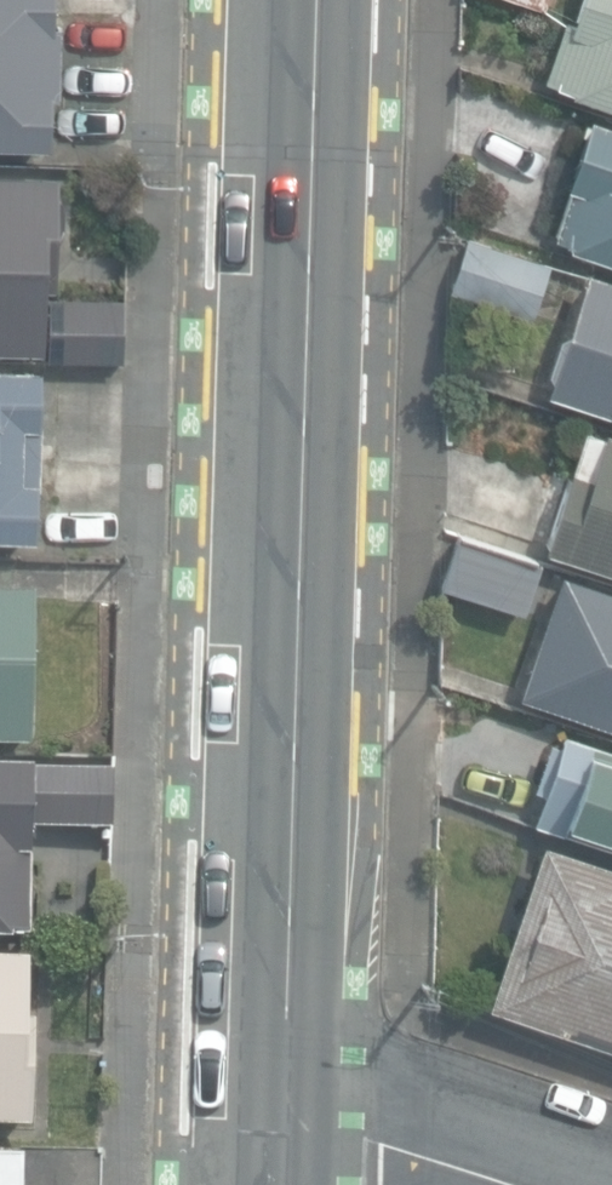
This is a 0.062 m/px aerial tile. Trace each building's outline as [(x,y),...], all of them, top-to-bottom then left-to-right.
[(51,147),(52,93),(62,94),(63,25),(54,25),(54,11),(135,13),(135,0),(0,0),(0,146),(51,147)] [(575,25),(565,22),(546,81),(557,84),(555,88),(611,107),(611,0),(583,0),(575,25)] [(592,119),(553,236),(571,242),(569,249),(611,263),(611,126),(592,119)] [(45,354),(45,349),(124,351),(125,298),(51,297),(51,289),(58,289),(61,176),(0,174),(0,353),(45,354)] [(452,291),(532,316),(549,262),(469,237),(452,291)] [(588,271),(548,394),(611,415),(611,279),(588,271)] [(36,537),(41,370),(0,368),(0,536),(36,537)] [(606,430),(604,436),(584,429),(545,548),(611,570),(611,432),(606,430)] [(440,586),(525,613),(542,559),(457,532),(440,586)] [(561,571),(519,694),(611,725),(611,588),(561,571)] [(30,748),(34,597),(0,597),(0,747),(30,748)] [(611,847),(611,742),(562,726),(557,742),(552,740),(535,793),(544,796),(535,823),(611,847)] [(34,827),(35,768),(0,767),(0,938),(15,938),(15,934),(38,935),(41,845),(33,845),(34,827)] [(35,768),(34,827),(114,830),(116,770),(35,768)] [(611,1047),(611,864),(544,842),(489,1006),(611,1047)] [(29,1118),(33,1013),(25,1013),(27,953),(0,952),(0,1117),(29,1118)] [(104,1153),(0,1150),(0,1184),(103,1184),(104,1153)]
